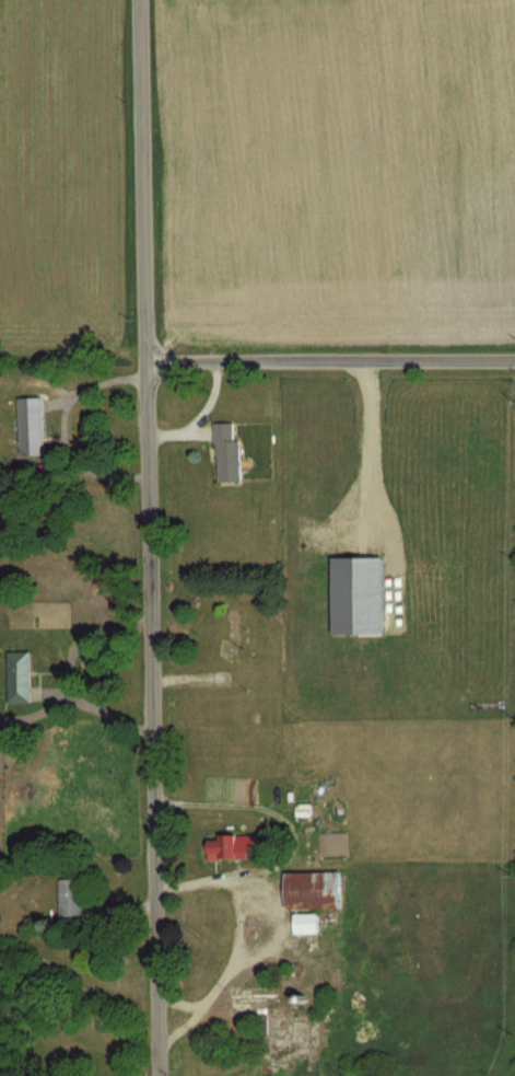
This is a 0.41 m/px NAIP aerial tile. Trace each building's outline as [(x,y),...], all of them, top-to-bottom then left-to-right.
[(20,454),(44,454),(44,397),(20,397),(20,454)] [(241,439),(235,439),(235,422),(216,422),(216,482),(241,482),(241,439)] [(337,634),(337,558),(388,558),(388,634),(337,634)] [(31,702),(31,651),(9,651),(9,702),(31,702)] [(209,838),(209,858),(258,858),(258,833),(220,833),(220,838),(209,838)] [(341,870),(286,870),(286,908),(341,908),(341,870)] [(84,915),(84,877),(60,877),(60,915),(84,915)] [(319,912),(296,912),(296,932),(319,932),(319,912)] [(230,985),(230,1015),(260,1015),(260,1033),(268,1033),(268,1013),(289,1013),(289,985),(230,985)]
